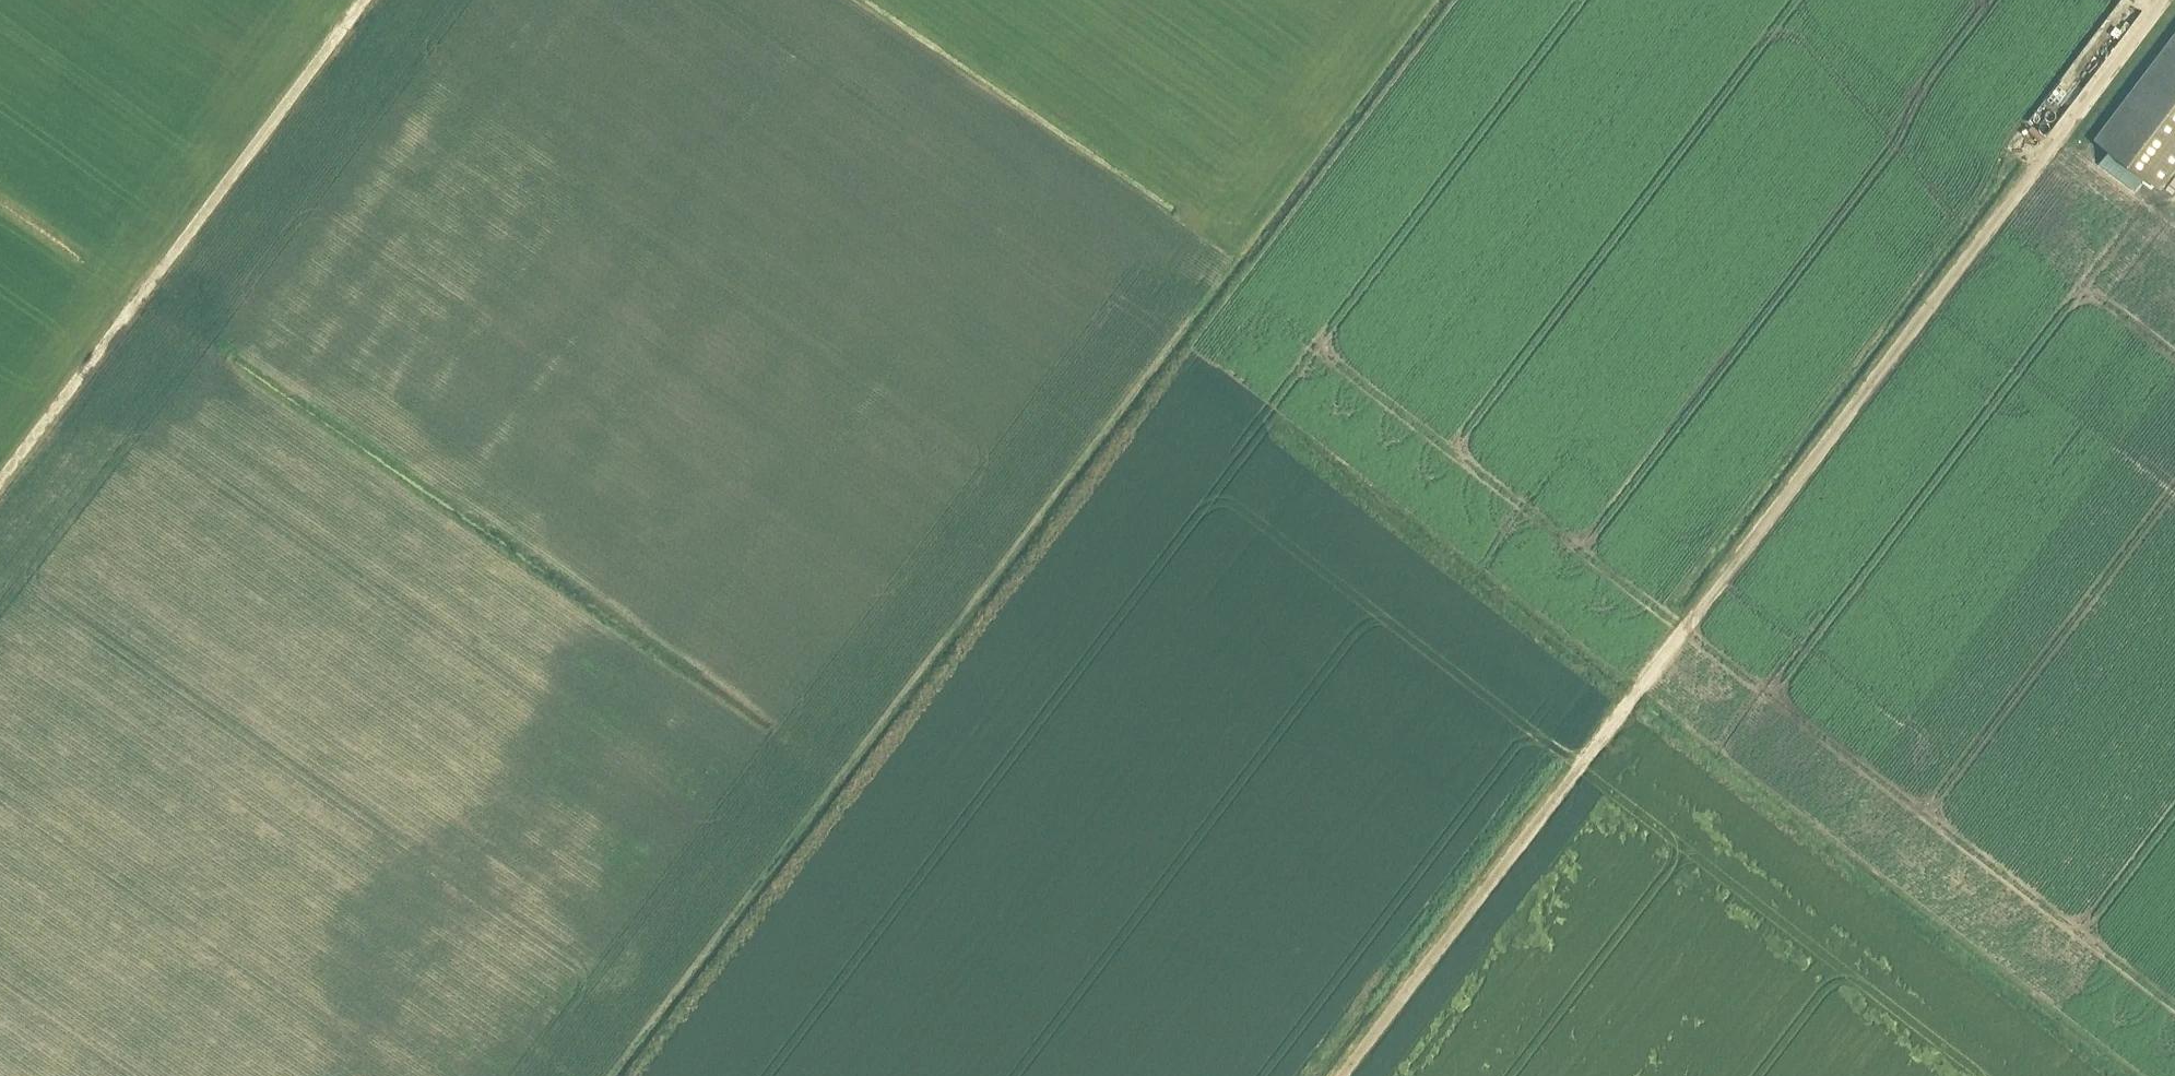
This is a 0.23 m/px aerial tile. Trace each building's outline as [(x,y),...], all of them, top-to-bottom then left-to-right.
[(2096,140),(2161,188),(2174,169),(2174,35),(2096,140)]
